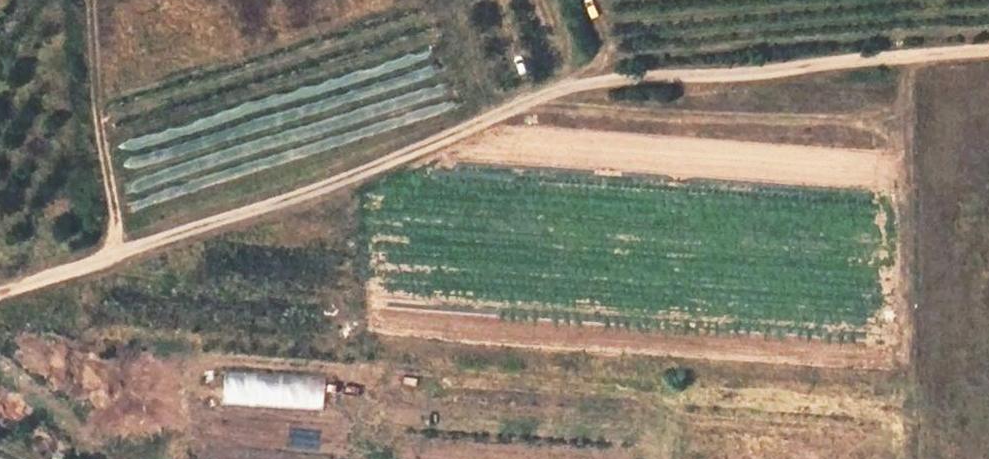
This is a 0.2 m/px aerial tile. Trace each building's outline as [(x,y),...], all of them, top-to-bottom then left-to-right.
[(224,374),(223,405),(323,407),(323,375),(224,374)]
